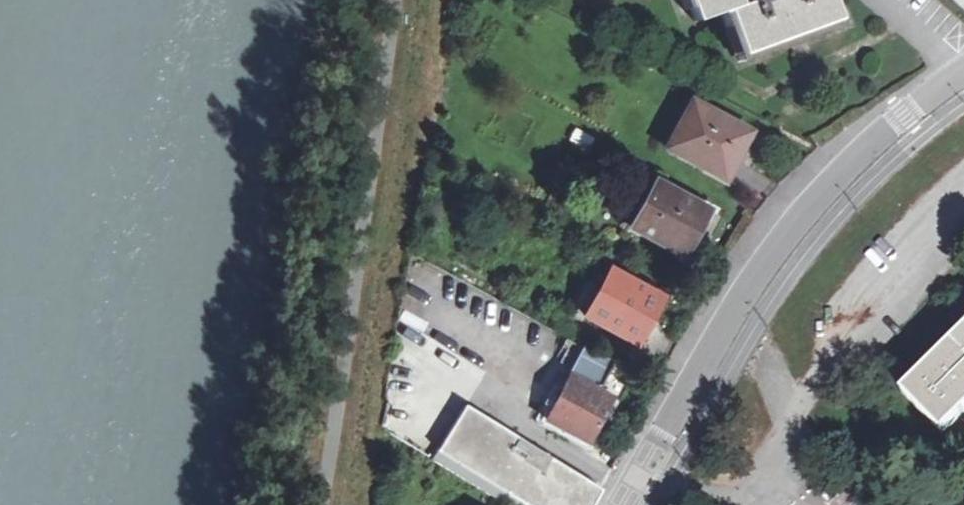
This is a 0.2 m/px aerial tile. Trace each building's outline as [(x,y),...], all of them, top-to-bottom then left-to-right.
[(743,4),(729,8),(727,0),(677,0),(685,21),(717,12),(730,56),(840,20),(833,0),(755,0),(743,4)] [(672,147),(715,169),(729,146),(736,150),(746,130),(697,103),(672,147)] [(629,227),(679,254),(691,232),(682,227),(694,205),(653,181),(629,227)] [(585,317),(635,344),(658,298),(610,272),(585,317)] [(963,405),(963,327),(915,375),(900,389),(939,429),(963,405)] [(585,444),(609,398),(597,391),(611,366),(570,343),(558,365),(571,372),(569,375),(560,390),(553,385),(540,407),(540,414),(538,419),(585,444)] [(609,398),(623,372),(611,366),(597,391),(609,398)] [(465,408),(432,463),(481,492),(502,504),(593,504),(600,492),(465,408)]
